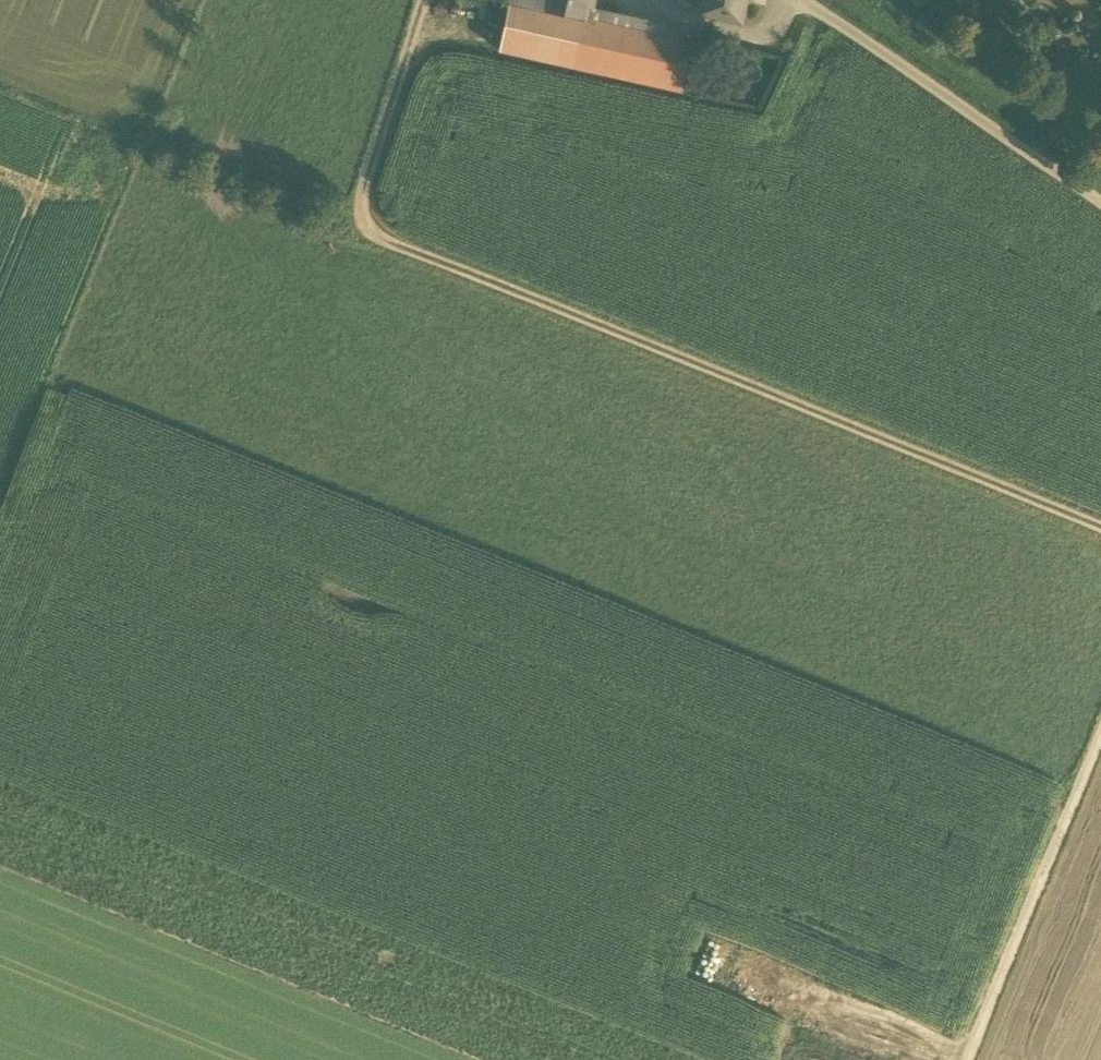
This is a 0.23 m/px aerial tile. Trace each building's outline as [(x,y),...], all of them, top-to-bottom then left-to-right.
[(545,10),(547,0),(509,0),(508,2),(545,10)] [(545,10),(583,18),(583,15),(587,0),(547,0),(545,10)] [(694,40),(696,29),(595,6),(596,0),(587,0),(583,15),(694,40)] [(701,11),(743,20),(747,0),(704,0),(701,11)] [(498,50),(572,66),(583,18),(545,10),(508,2),(498,50)] [(583,15),(583,18),(572,66),(683,91),(694,40),(583,15)]
